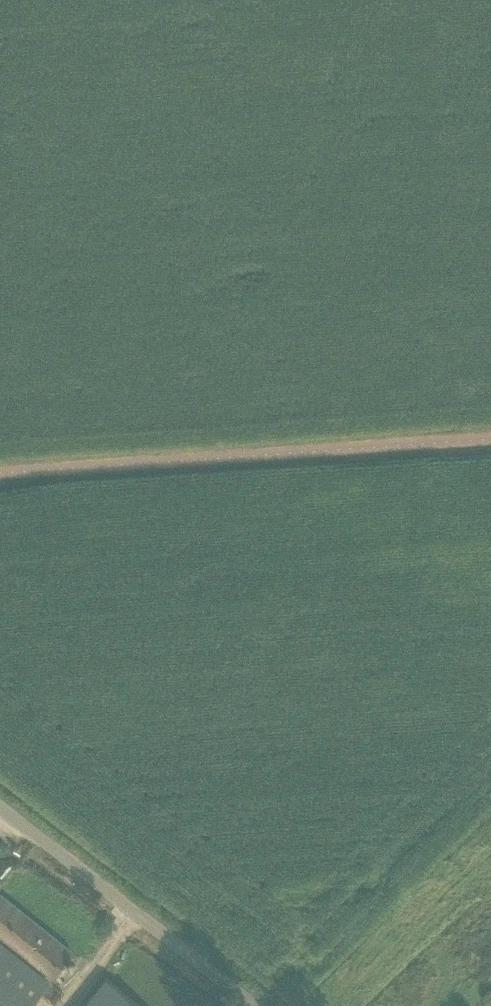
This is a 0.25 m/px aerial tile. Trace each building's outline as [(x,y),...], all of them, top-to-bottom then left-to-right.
[(0,895),(0,939),(49,978),(71,951),(0,895)] [(49,979),(0,940),(0,1005),(27,1005),(49,979)] [(83,1005),(139,1005),(105,979),(83,1005)]
